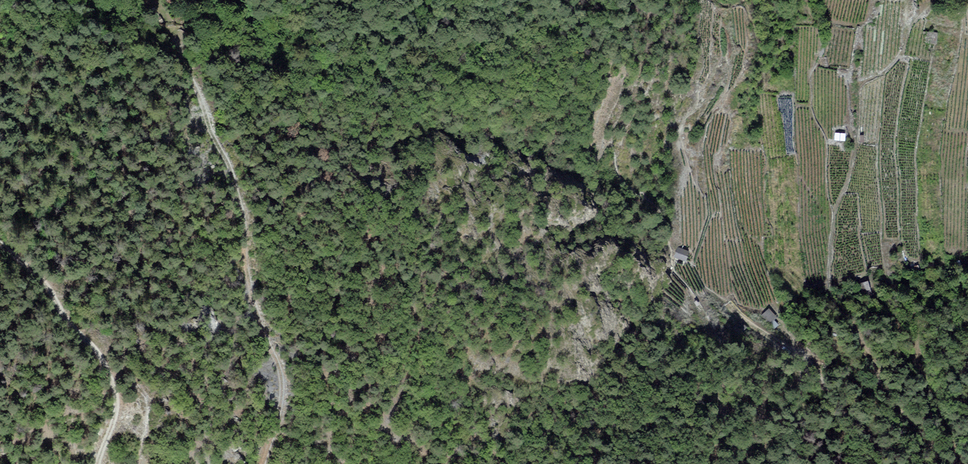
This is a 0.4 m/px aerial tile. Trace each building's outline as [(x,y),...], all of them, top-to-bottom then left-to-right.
[(937,34),(928,33),(927,41),(936,42),(937,34)] [(688,252),(678,248),(675,256),(685,260),(688,252)] [(867,282),(861,284),(863,292),(870,290),(867,282)] [(776,317),(769,310),(762,316),(775,328),(777,325),(773,319),(776,317)]
